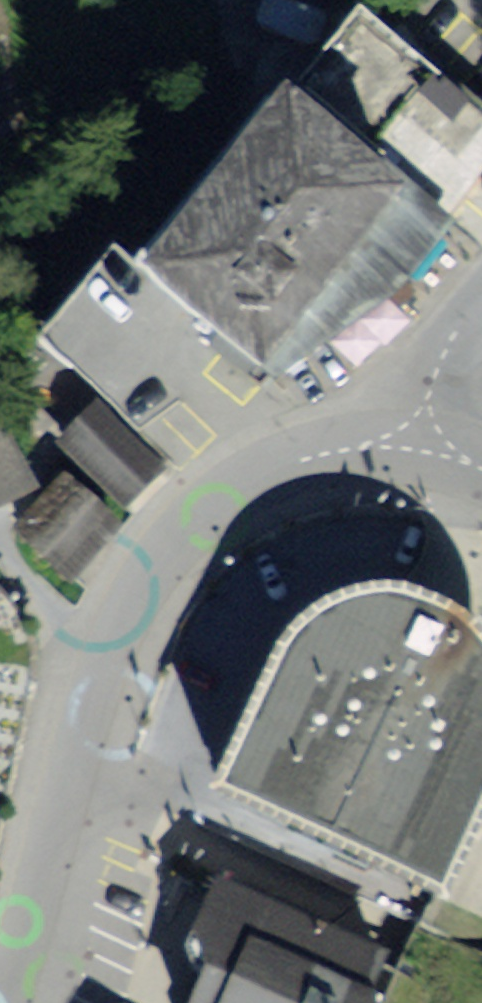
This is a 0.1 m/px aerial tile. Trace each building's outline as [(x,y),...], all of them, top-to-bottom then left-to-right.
[(455,220),(285,76),(142,254),(276,377),(394,299),(455,220)] [(96,407),(51,454),(124,524),(169,477),(96,407)] [(34,496),(0,431),(0,513),(34,496)] [(119,535),(60,481),(12,534),(71,587),(119,535)] [(202,801),(438,907),(481,809),(481,665),(476,657),(458,639),(436,621),(411,608),(378,606),(349,609),(317,620),(286,642),(270,657),(202,801)] [(215,924),(182,1002),(404,1002),(215,924)]
